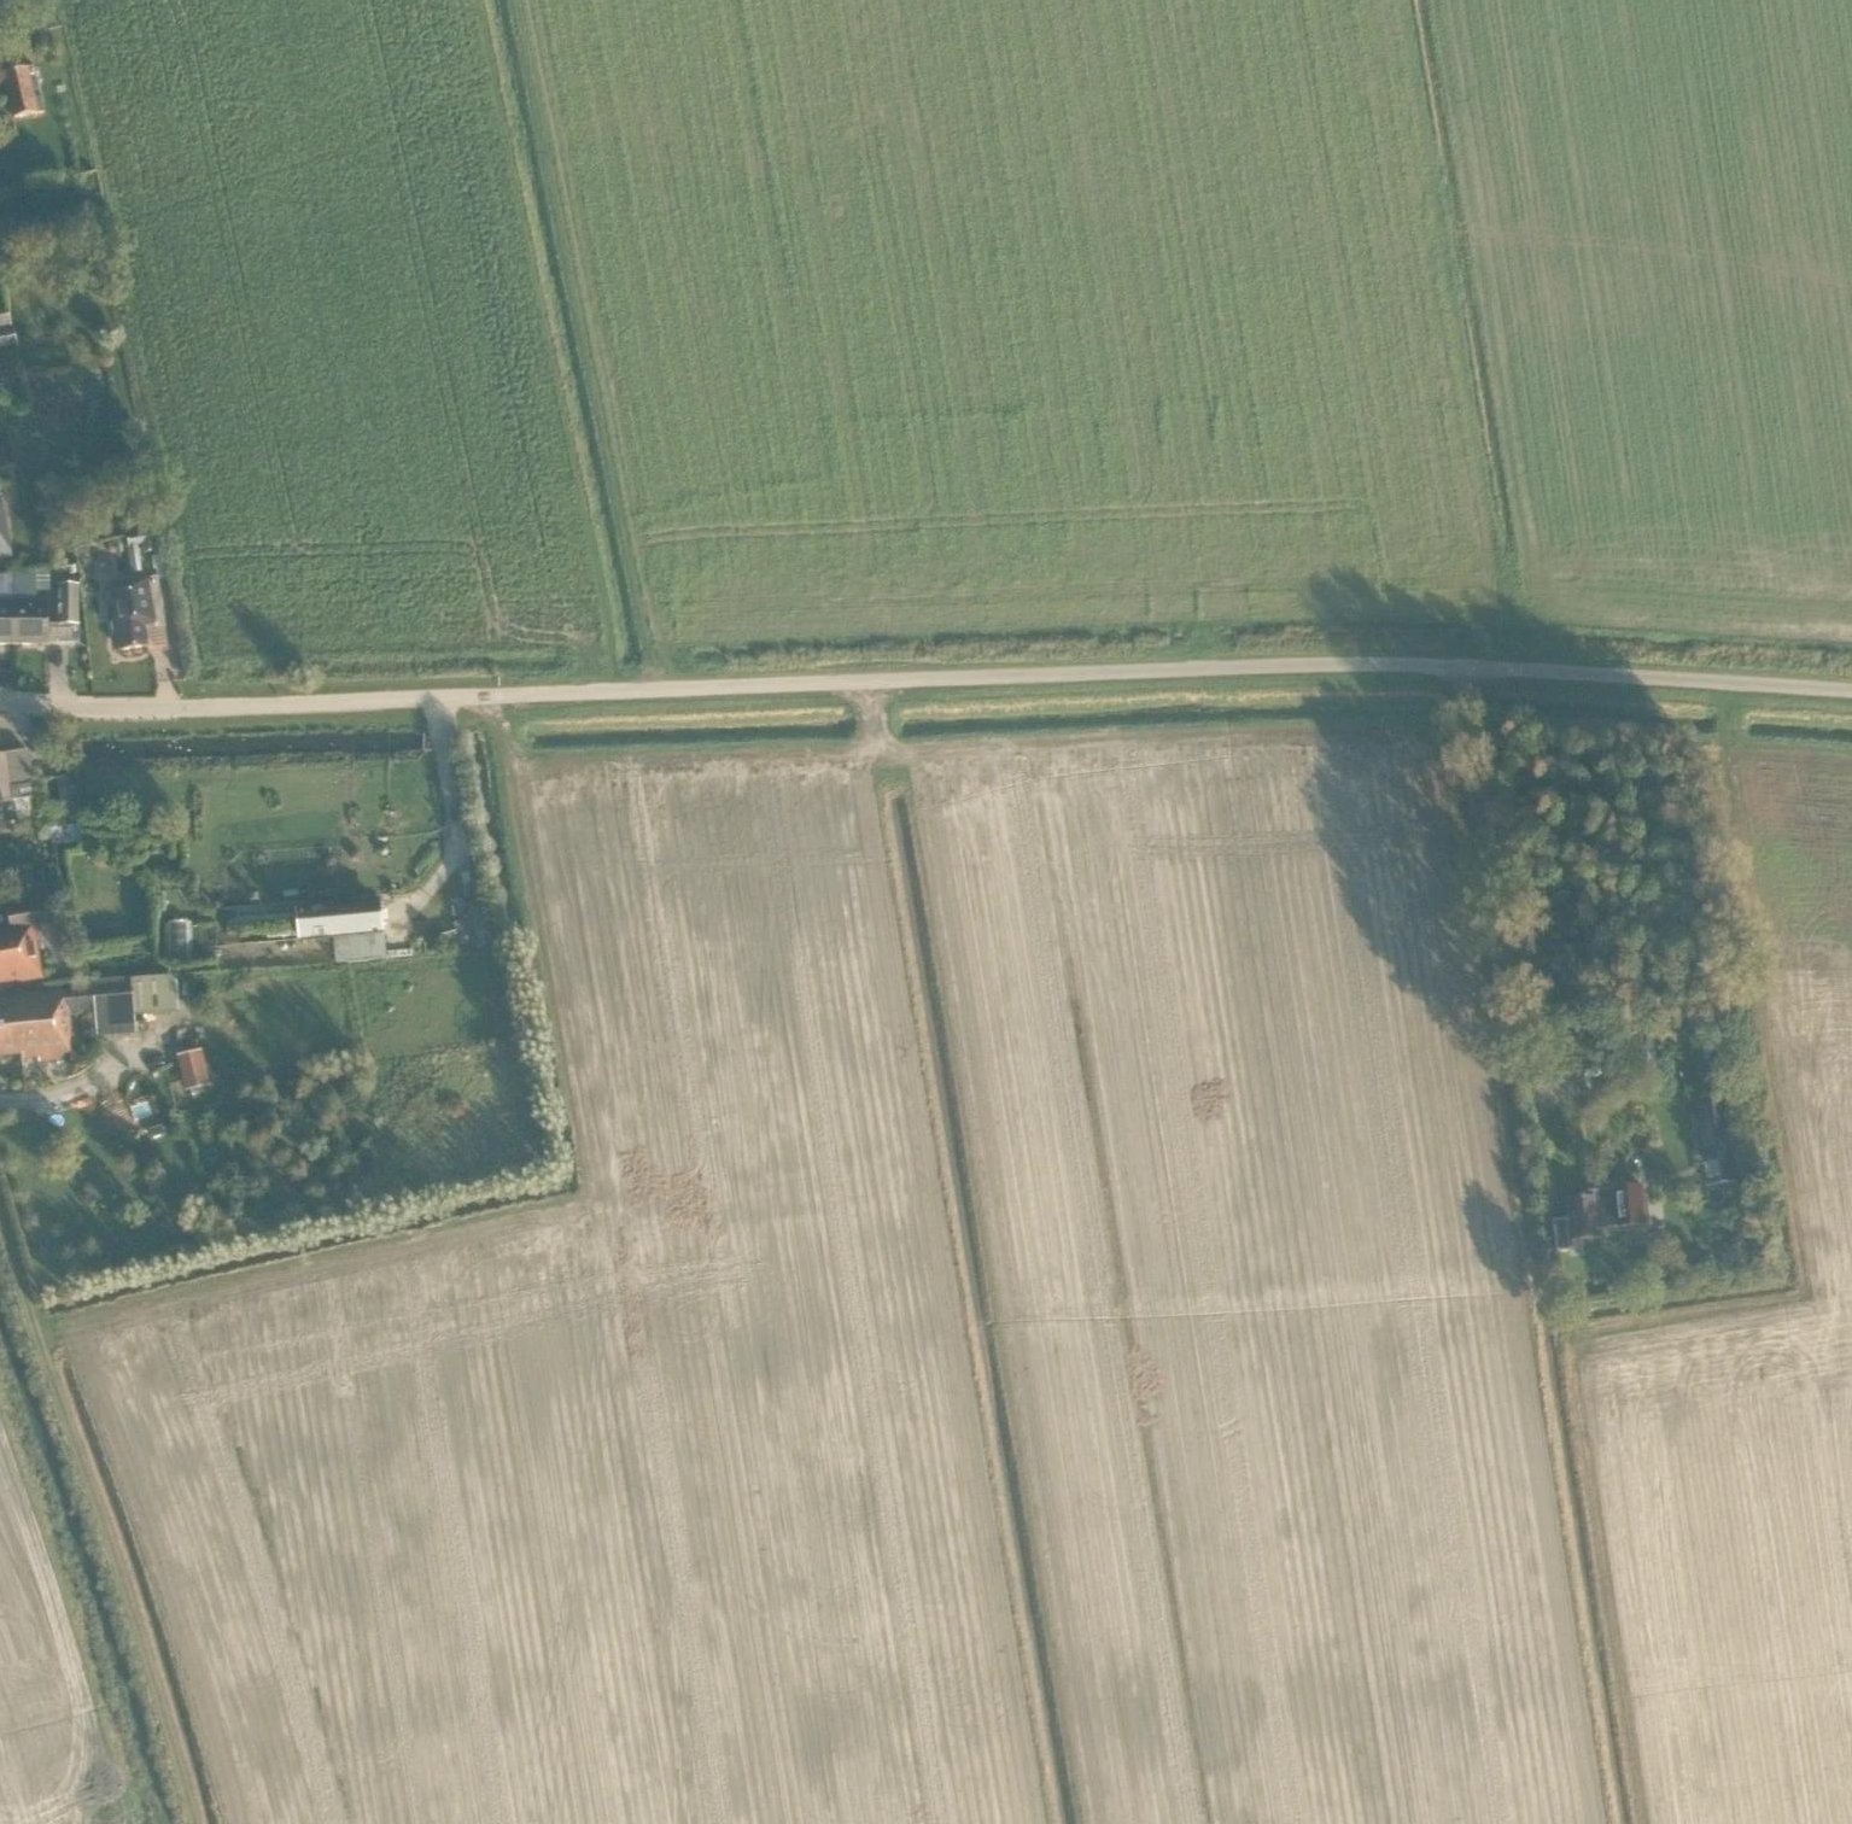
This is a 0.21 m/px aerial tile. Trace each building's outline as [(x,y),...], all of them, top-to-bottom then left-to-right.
[(43,114),(35,71),(4,76),(12,119),(43,114)] [(11,314),(0,316),(0,329),(13,327),(11,314)] [(16,329),(0,332),(0,348),(18,345),(16,329)] [(11,557),(0,499),(0,560),(11,557)] [(161,551),(158,529),(128,535),(130,546),(127,547),(132,572),(143,571),(138,545),(142,544),(144,554),(161,551)] [(13,644),(13,601),(12,577),(0,579),(0,644),(13,644)] [(13,601),(13,644),(48,644),(47,601),(29,602),(28,577),(15,577),(15,601),(13,601)] [(165,626),(158,580),(111,587),(121,651),(148,647),(145,629),(165,626)] [(80,625),(79,583),(58,583),(58,625),(80,625)] [(26,747),(0,752),(0,818),(18,815),(47,809),(46,807),(44,792),(42,781),(33,783),(26,747)] [(335,940),(336,964),(384,960),(381,934),(383,934),(380,901),(296,909),(299,942),(303,942),(335,940)] [(44,903),(6,910),(10,931),(0,933),(0,985),(42,978),(32,927),(48,924),(44,903)] [(200,957),(198,920),(170,921),(173,958),(200,957)] [(98,1033),(98,1037),(136,1034),(134,1017),(179,1012),(179,1008),(175,975),(131,980),(131,982),(0,996),(0,1052),(21,1050),(22,1055),(40,1053),(40,1058),(72,1055),(67,1012),(83,1010),(85,1034),(98,1033)] [(1626,1044),(1642,1043),(1641,1033),(1625,1034),(1626,1044)] [(210,1085),(202,1050),(177,1055),(185,1090),(210,1085)] [(1726,1096),(1697,1099),(1705,1157),(1734,1153),(1726,1096)] [(1564,1197),(1570,1240),(1603,1235),(1602,1226),(1644,1221),(1638,1178),(1591,1185),(1592,1193),(1564,1197)]
